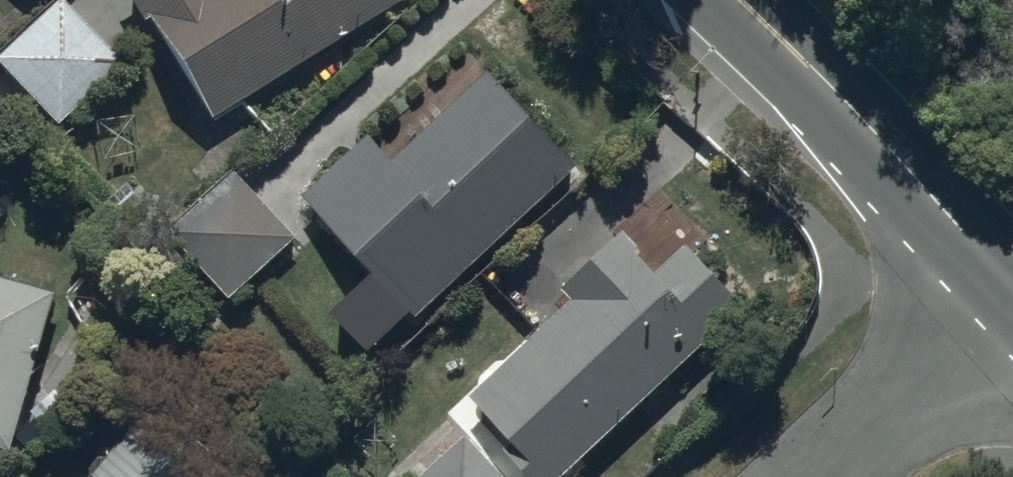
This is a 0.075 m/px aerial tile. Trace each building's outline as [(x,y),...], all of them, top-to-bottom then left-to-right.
[(120,0),(208,133),(397,9),(391,0),(120,0)] [(0,58),(0,81),(56,143),(124,81),(56,7),(0,58)] [(372,137),(303,202),(416,322),(581,167),(494,75),(398,165),(372,137)] [(301,246),(233,173),(167,234),(234,307),(301,246)] [(472,410),(512,454),(504,462),(518,476),(584,476),(752,323),(689,255),(661,280),(626,241),(563,298),(577,314),(472,410)] [(15,462),(56,306),(0,293),(0,459),(15,462)] [(149,430),(110,476),(205,476),(149,430)] [(432,476),(501,476),(472,443),(432,476)]
